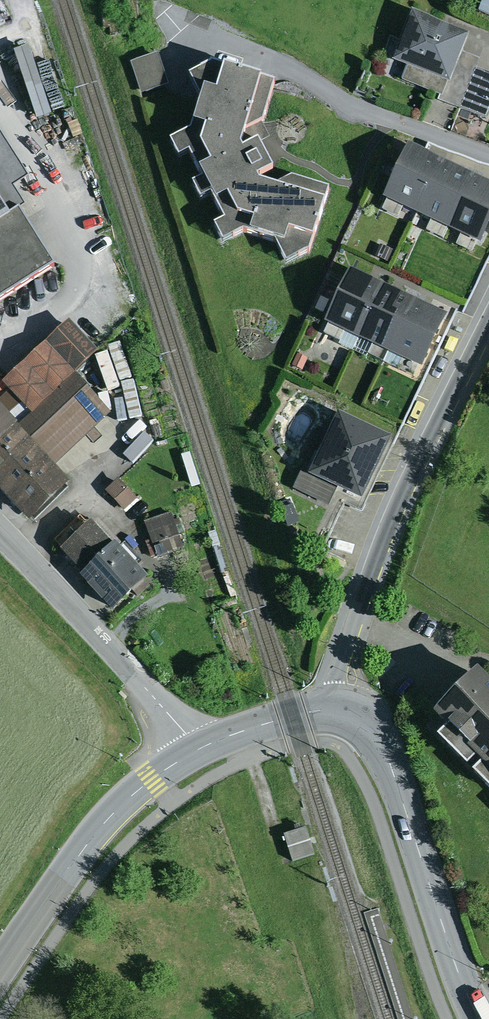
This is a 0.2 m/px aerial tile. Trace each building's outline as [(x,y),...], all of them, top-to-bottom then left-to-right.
[(467,37),(411,15),(392,63),(408,69),(402,83),(442,99),(461,54),(467,37)] [(137,53),(145,88),(173,81),(165,46),(137,53)] [(29,49),(13,54),(37,124),(52,119),(29,49)] [(461,54),(442,99),(440,103),(486,122),(488,116),(488,75),(477,70),(480,62),(461,54)] [(276,90),(211,70),(189,83),(199,103),(190,135),(169,146),(178,164),(188,159),(201,184),(191,189),(200,205),(210,200),(224,226),(213,231),(222,248),(244,238),(276,248),(286,269),(309,258),(330,193),(291,181),(275,192),(259,187),(258,185),(274,177),(258,148),(242,155),(242,152),(247,135),(263,126),(276,90)] [(55,273),(19,217),(26,212),(14,194),(30,184),(0,137),(0,307),(55,273)] [(440,164),(408,150),(384,203),(417,218),(440,164)] [(477,181),(440,164),(417,218),(451,234),(477,181)] [(477,181),(451,234),(481,248),(488,232),(488,187),(477,181)] [(392,252),(380,246),(375,257),(387,263),(392,252)] [(399,262),(395,271),(407,276),(411,268),(399,262)] [(384,290),(350,273),(325,326),(358,342),(384,290)] [(414,304),(384,290),(358,342),(389,357),(414,304)] [(414,304),(389,357),(423,373),(448,320),(414,304)] [(68,324),(3,387),(35,420),(75,382),(101,357),(68,324)] [(53,472),(110,417),(75,382),(35,420),(19,436),(53,472)] [(19,436),(0,416),(0,454),(19,436)] [(393,444),(338,418),(325,447),(315,442),(292,491),(329,508),(336,493),(364,506),(393,444)] [(19,436),(0,454),(0,497),(30,528),(70,490),(53,472),(19,436)] [(118,482),(106,494),(125,513),(137,501),(118,482)] [(282,516),(285,525),(297,521),(294,512),(282,516)] [(170,514),(144,524),(158,561),(184,551),(170,514)] [(112,553),(90,529),(61,555),(83,579),(112,553)] [(112,553),(83,579),(79,582),(112,619),(148,587),(136,573),(144,566),(126,546),(117,553),(115,551),(112,553)] [(480,680),(437,724),(448,735),(439,745),(468,773),(476,765),(482,771),(474,780),(488,795),(488,689),(480,680)] [(306,831),(283,838),(292,865),(314,857),(306,831)]
